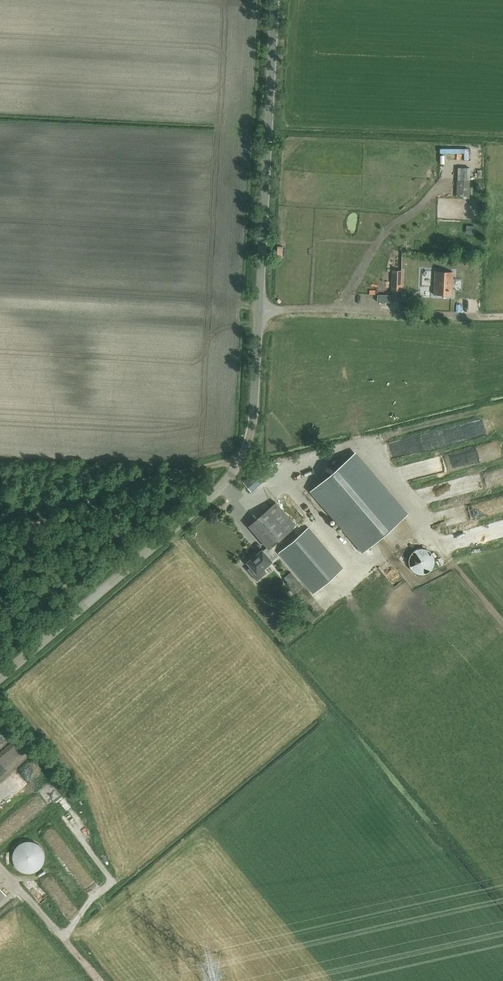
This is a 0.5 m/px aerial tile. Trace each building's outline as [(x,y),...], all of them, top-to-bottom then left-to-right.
[(393,270),(392,291),(401,291),(401,271),(393,270)] [(451,296),(453,271),(435,270),(434,295),(451,296)] [(314,490),(365,551),(408,515),(356,454),(314,490)] [(301,467),(300,460),(289,462),(290,469),(301,467)] [(260,467),(256,471),(264,480),(268,477),(260,467)] [(497,483),(502,481),(502,479),(500,470),(494,472),(497,483)] [(246,479),(243,482),(251,491),(255,488),(246,479)] [(268,548),(297,524),(278,502),(249,526),(268,548)] [(461,507),(450,509),(453,517),(463,515),(461,507)] [(309,527),(279,554),(313,594),(344,568),(309,527)] [(434,564),(434,558),(432,554),(428,550),(423,549),(417,549),(413,552),(410,556),(409,561),(410,566),(413,571),(418,573),(423,574),(428,572),(432,569),(434,564)] [(257,573),(274,559),(266,550),(264,552),(262,550),(248,562),(257,573)] [(397,586),(406,580),(402,575),(393,582),(397,586)] [(28,752),(23,746),(0,764),(0,775),(28,752)] [(6,796),(4,798),(0,792),(0,811),(11,803),(6,796)] [(0,833),(0,839),(1,841),(18,830),(13,824),(0,833)] [(13,853),(13,857),(13,861),(14,863),(16,867),(18,869),(23,872),(27,873),(30,873),(32,873),(36,871),(39,869),(41,868),(43,864),(44,861),(45,859),(45,856),(45,854),(44,851),(43,849),(40,846),(39,844),(35,842),(31,841),(29,841),(24,841),(22,842),(18,845),(16,847),(14,851),(13,853)]
